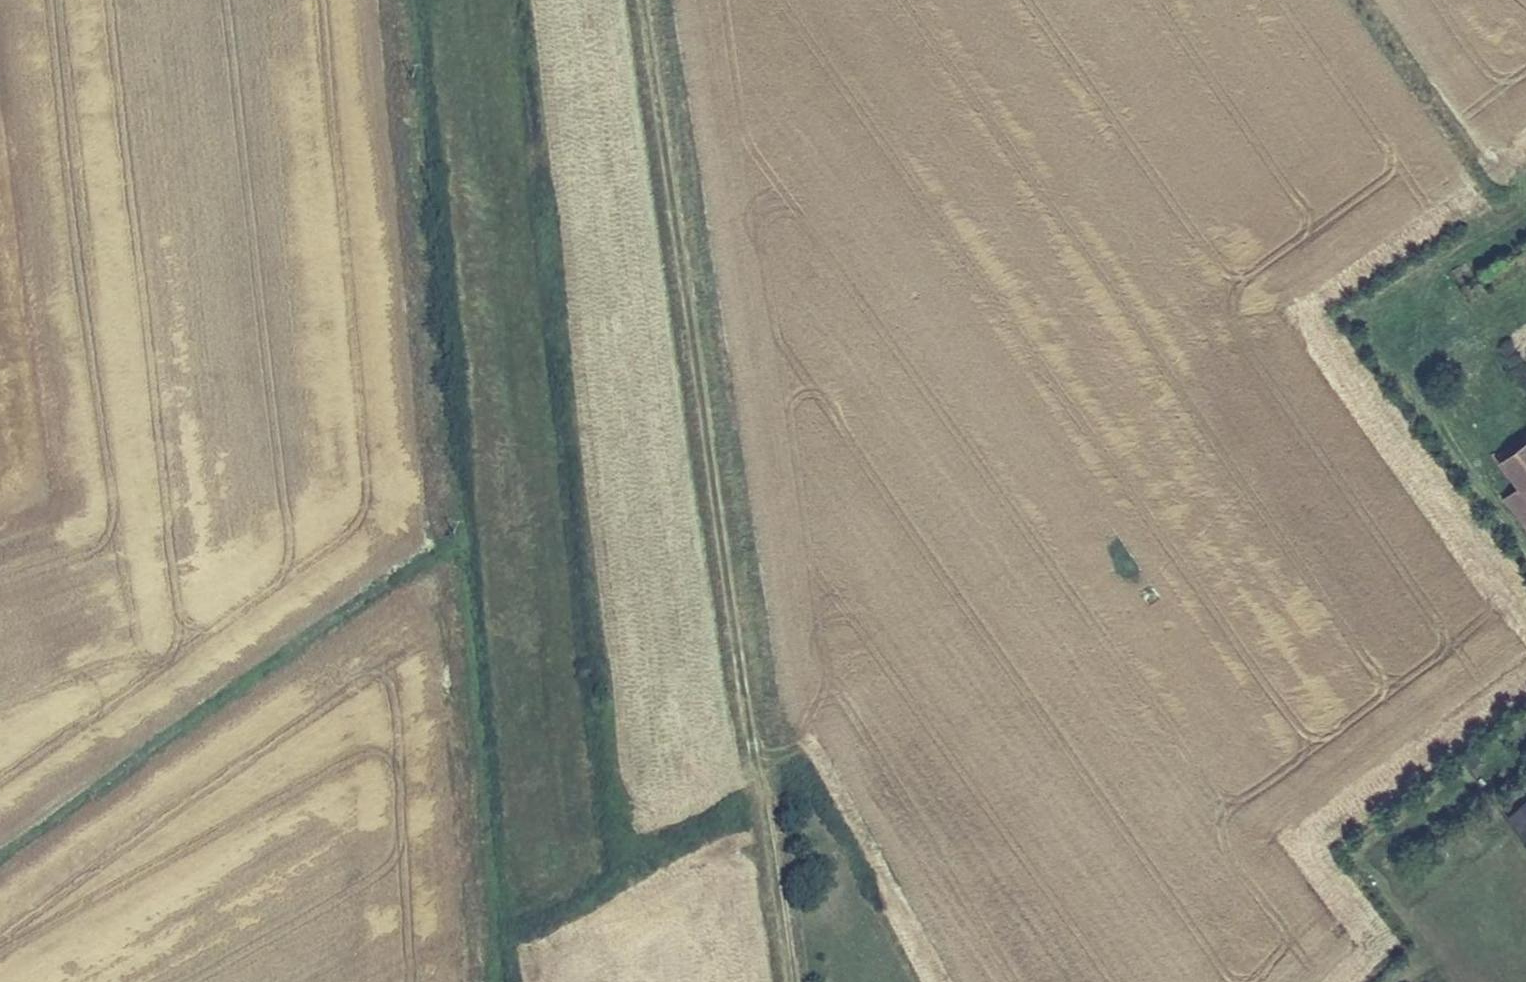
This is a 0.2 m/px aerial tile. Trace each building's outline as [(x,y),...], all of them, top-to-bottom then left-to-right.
[(1525,491),(1525,492),(1525,443),(1502,462),(1525,491)] [(1525,491),(1505,509),(1525,534),(1525,492),(1525,491)] [(1520,833),(1525,827),(1525,796),(1505,817),(1520,833)]
